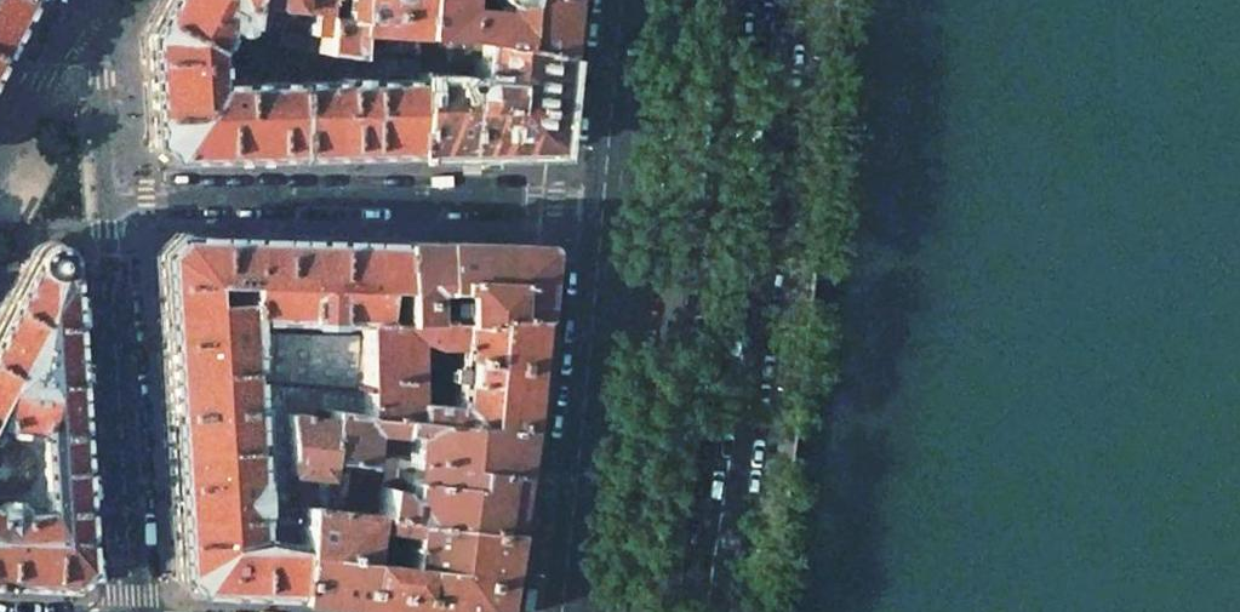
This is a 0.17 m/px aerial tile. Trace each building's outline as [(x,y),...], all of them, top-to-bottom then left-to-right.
[(19,12),(25,0),(0,0),(0,49),(19,12)] [(243,0),(159,0),(144,29),(140,37),(143,88),(147,144),(165,161),(292,158),(291,82),(215,84),(213,52),(223,31),(230,33),(234,33),(236,32),(243,27),(241,27),(243,0)] [(241,27),(243,27),(253,28),(254,6),(310,11),(306,33),(319,34),(322,0),(243,0),(241,27)] [(319,34),(317,52),(348,55),(349,52),(350,29),(352,0),(322,0),(319,34)] [(350,29),(415,34),(417,0),(352,0),(350,29)] [(479,42),(557,55),(562,1),(562,0),(417,0),(415,34),(447,37),(479,42)] [(415,34),(350,29),(349,52),(383,55),(415,57),(415,44),(415,34)] [(319,34),(306,33),(304,51),(317,53),(317,52),(319,34)] [(479,42),(447,37),(448,67),(462,68),(462,62),(477,63),(479,42)] [(410,156),(548,153),(552,105),(557,55),(479,42),(477,63),(477,66),(476,78),(473,78),(468,79),(466,80),(464,83),(461,86),(461,88),(457,87),(456,84),(455,82),(453,80),(449,79),(446,78),(414,79),(410,156)] [(415,57),(383,55),(383,70),(389,76),(405,76),(405,79),(414,79),(415,57)] [(338,81),(291,82),(292,158),(410,156),(414,79),(405,79),(364,80),(363,77),(340,77),(338,81)] [(244,236),(171,234),(152,253),(163,415),(249,412),(249,408),(249,382),(247,338),(247,321),(244,236)] [(395,241),(244,236),(247,321),(265,321),(322,325),(360,324),(360,322),(401,322),(395,241)] [(536,245),(395,241),(401,322),(424,322),(425,291),(455,291),(456,322),(467,323),(471,322),(472,321),(473,321),(474,317),(532,319),(540,249),(536,245)] [(0,308),(0,586),(66,589),(83,571),(65,266),(60,250),(60,248),(59,247),(56,247),(41,244),(39,243),(38,244),(26,258),(0,308)] [(444,311),(433,311),(431,313),(431,322),(446,322),(445,313),(444,311)] [(456,322),(446,322),(431,322),(424,322),(401,322),(360,322),(360,324),(360,335),(361,392),(361,413),(361,415),(368,415),(411,419),(521,428),(526,378),(527,363),(532,319),(474,317),(473,321),(472,321),(471,322),(467,323),(456,322)] [(360,324),(322,325),(322,330),(323,333),(336,334),(360,335),(360,324)] [(265,332),(247,338),(249,382),(263,383),(353,391),(361,392),(360,335),(336,334),(323,333),(284,333),(265,332)] [(447,346),(427,344),(426,359),(442,361),(446,358),(447,346)] [(263,383),(249,382),(249,408),(249,412),(252,477),(254,536),(295,543),(299,507),(290,506),(270,503),(268,407),(264,407),(263,383)] [(353,391),(263,383),(264,407),(268,407),(270,503),(290,506),(279,411),(315,417),(317,406),(360,413),(361,413),(361,392),(353,391)] [(315,417),(279,411),(290,506),(299,507),(334,512),(334,510),(339,470),(340,462),(363,465),(364,454),(366,431),(368,415),(361,415),(361,413),(360,413),(317,406),(315,417)] [(249,412),(163,415),(173,577),(191,595),(290,599),(295,543),(254,536),(252,477),(249,412)] [(411,419),(368,415),(366,431),(364,454),(400,458),(407,459),(409,434),(411,419)] [(407,459),(403,497),(400,497),(399,496),(397,493),(395,491),(392,489),(390,488),(379,486),(375,517),(406,520),(504,531),(521,428),(411,419),(409,434),(407,459)] [(400,458),(364,454),(363,465),(340,462),(339,470),(334,510),(334,512),(366,515),(373,516),(375,517),(379,486),(390,488),(392,489),(395,491),(397,493),(399,496),(400,497),(403,497),(407,459),(400,458)] [(299,507),(295,543),(290,599),(289,601),(382,611),(491,611),(504,531),(406,520),(405,534),(401,564),(360,560),(364,530),(366,515),(334,512),(299,507)] [(373,516),(366,515),(364,530),(405,534),(406,520),(375,517),(373,516)]
